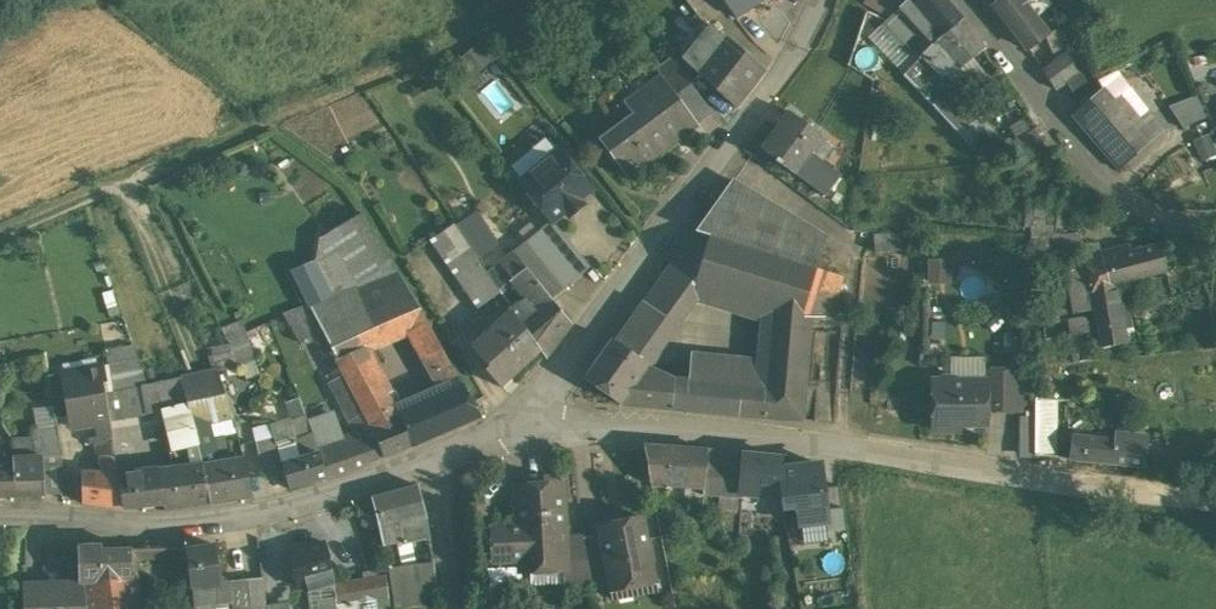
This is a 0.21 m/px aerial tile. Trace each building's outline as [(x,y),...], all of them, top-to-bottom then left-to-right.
[(705,24),(727,7),(721,0),(686,0),(705,24)] [(727,7),(736,19),(764,0),(721,0),(727,7)] [(863,4),(887,19),(899,0),(866,0),(863,4)] [(943,0),(907,0),(884,25),(919,60),(923,55),(959,19),(943,0)] [(1024,4),(1021,0),(998,0),(992,5),(1027,50),(1048,35),(1034,17),(1024,4)] [(1024,4),(1034,17),(1050,4),(1047,0),(1029,0),(1024,4)] [(959,19),(923,55),(943,76),(944,75),(956,70),(982,49),(959,19)] [(726,39),(710,25),(684,60),(698,73),(699,73),(736,106),(735,106),(737,107),(763,73),(726,40),(726,39)] [(480,66),(490,57),(478,43),(467,53),(480,66)] [(1070,52),(1042,72),(1054,90),(1065,83),(1083,70),(1082,68),(1070,52)] [(673,55),(656,67),(662,75),(677,94),(691,84),(693,82),(673,55)] [(943,76),(923,55),(919,60),(903,76),(922,96),(943,76)] [(1088,64),(1082,68),(1083,70),(1065,83),(1079,108),(1102,88),(1088,64)] [(677,94),(662,75),(638,93),(647,106),(601,140),(628,177),(698,124),(677,94)] [(978,115),(943,76),(922,96),(958,134),(978,115)] [(691,84),(677,94),(698,124),(713,113),(691,84)] [(1103,90),(1072,117),(1118,170),(1149,143),(1130,122),(1103,90)] [(1199,97),(1173,106),(1182,127),(1207,117),(1199,97)] [(790,112),(762,150),(777,161),(776,162),(796,176),(811,156),(824,138),(790,112)] [(1142,112),(1130,122),(1149,143),(1161,133),(1142,112)] [(978,115),(958,134),(972,151),(995,134),(978,115)] [(1015,138),(1033,161),(1046,150),(1034,130),(1030,133),(1022,121),(1009,129),(1015,138)] [(1015,138),(1004,145),(1014,162),(1033,161),(1015,138)] [(559,150),(520,183),(552,222),(565,212),(567,215),(582,203),(580,200),(592,190),(559,150)] [(811,156),(796,176),(826,198),(840,178),(819,163),(811,156)] [(732,181),(696,231),(710,236),(816,269),(817,269),(826,238),(732,181)] [(483,206),(501,235),(522,221),(504,193),(483,206)] [(1045,268),(1055,266),(1050,238),(1066,236),(1069,208),(1026,202),(1023,228),(1032,229),(1031,246),(1045,246),(1045,268)] [(473,213),(455,225),(479,261),(497,248),(473,213)] [(319,240),(315,260),(334,297),(396,270),(361,214),(319,240)] [(591,268),(552,222),(527,243),(565,289),(591,268)] [(486,275),(455,225),(434,239),(472,295),(492,281),(488,274),(486,275)] [(616,342),(648,365),(693,302),(701,289),(694,287),(710,236),(696,231),(616,342)] [(901,234),(874,236),(875,253),(902,251),(901,234)] [(1063,257),(1082,255),(1081,245),(1079,234),(1066,236),(1050,238),(1055,266),(1064,265),(1063,257)] [(816,269),(710,236),(694,287),(701,289),(771,310),(801,319),(802,318),(817,269),(816,269)] [(565,289),(527,243),(514,254),(529,272),(552,300),(565,289)] [(1082,255),(1083,260),(1100,255),(1098,244),(1081,245),(1082,255)] [(1031,246),(1031,267),(1045,268),(1045,246),(1031,246)] [(1126,248),(1100,255),(1108,287),(1115,285),(1165,272),(1159,247),(1128,255),(1126,248)] [(529,272),(514,254),(488,274),(492,281),(501,293),(502,295),(508,292),(504,286),(519,278),(529,272)] [(1115,285),(1108,287),(1100,255),(1083,260),(1085,268),(1066,272),(1069,291),(1072,314),(1094,311),(1096,317),(1103,349),(1104,349),(1126,345),(1115,285)] [(292,272),(310,307),(334,297),(315,260),(292,272)] [(929,263),(929,286),(951,286),(950,263),(929,263)] [(839,275),(817,269),(802,318),(811,319),(825,320),(839,275)] [(329,342),(338,360),(365,350),(370,348),(376,346),(409,332),(428,323),(410,291),(396,270),(334,297),(310,307),(329,342)] [(552,300),(529,272),(519,278),(530,305),(517,314),(518,316),(543,351),(547,357),(571,324),(552,300)] [(492,281),(472,295),(481,307),(501,293),(492,281)] [(1169,283),(1150,304),(1161,314),(1179,292),(1169,283)] [(765,387),(771,310),(701,289),(693,302),(759,322),(756,357),(693,352),(691,380),(765,387)] [(327,342),(329,342),(310,307),(286,317),(300,344),(307,343),(327,342)] [(801,319),(771,310),(765,387),(691,380),(690,386),(674,384),(672,410),(802,421),(811,319),(802,318),(801,319)] [(543,351),(518,316),(504,328),(499,323),(473,347),(491,366),(487,370),(502,388),(543,351)] [(1096,317),(1067,321),(1069,336),(1080,335),(1081,341),(1073,343),(1076,358),(1085,357),(1086,362),(1106,359),(1104,349),(1103,349),(1096,317)] [(443,351),(428,323),(409,332),(429,361),(433,359),(443,351)] [(247,333),(233,335),(237,356),(251,354),(247,333)] [(648,365),(616,342),(613,340),(584,380),(620,405),(648,365)] [(1051,340),(1042,341),(1044,357),(1053,356),(1051,340)] [(374,431),(327,342),(307,343),(355,439),(374,432),(374,431)] [(113,391),(147,385),(134,345),(105,351),(113,391)] [(393,405),(365,350),(338,360),(375,430),(398,421),(390,406),(393,405)] [(454,371),(443,351),(433,359),(448,376),(451,373),(454,371)] [(208,357),(211,373),(218,371),(237,368),(233,352),(208,357)] [(1044,357),(1037,358),(1039,369),(1073,364),(1070,354),(1053,356),(1044,357)] [(674,384),(648,365),(620,405),(672,410),(674,384)] [(106,393),(101,367),(63,374),(63,375),(71,416),(73,428),(83,426),(87,421),(93,426),(95,426),(96,437),(112,434),(105,394),(106,394),(106,393)] [(181,378),(187,405),(202,401),(206,421),(232,415),(218,371),(211,373),(181,378)] [(1020,372),(987,372),(987,382),(987,411),(1020,411),(1020,372)] [(55,419),(71,416),(63,375),(48,377),(51,396),(53,405),(55,419)] [(188,409),(187,405),(181,378),(147,385),(113,391),(106,393),(106,394),(110,422),(173,411),(188,409)] [(987,411),(987,382),(956,382),(952,379),(945,379),(941,382),(934,383),(934,430),(958,431),(958,425),(986,425),(987,411)] [(462,386),(399,413),(402,420),(413,447),(480,419),(462,386)] [(284,402),(292,426),(308,420),(299,397),(284,402)] [(1036,400),(1035,456),(1058,457),(1058,400),(1036,400)] [(203,466),(215,464),(206,421),(202,401),(187,405),(188,409),(198,447),(202,464),(203,466)] [(61,453),(55,419),(53,405),(33,408),(40,458),(43,458),(61,456),(61,453)] [(183,450),(198,447),(188,409),(173,411),(183,450)] [(292,426),(303,457),(319,452),(316,442),(308,420),(292,426)] [(375,430),(374,431),(374,432),(385,459),(413,447),(402,420),(398,421),(375,430)] [(364,466),(385,459),(374,432),(355,439),(364,466)] [(1114,441),(1072,437),(1070,459),(1145,467),(1148,438),(1115,435),(1114,441)] [(276,437),(256,442),(264,475),(285,471),(283,463),(284,463),(276,437)] [(324,439),(316,442),(319,452),(320,453),(327,450),(324,439)] [(327,450),(320,453),(327,478),(328,479),(364,466),(355,439),(327,450)] [(33,440),(13,442),(14,460),(34,459),(33,440)] [(113,441),(99,446),(104,475),(118,475),(113,441)] [(689,449),(644,446),(651,486),(688,487),(689,450),(689,449)] [(728,453),(689,450),(688,487),(703,488),(704,480),(726,480),(728,453)] [(284,463),(283,463),(285,471),(290,489),(327,478),(320,453),(319,452),(303,457),(284,463)] [(718,497),(742,499),(742,492),(743,485),(740,485),(743,454),(728,453),(726,480),(704,480),(703,488),(703,495),(718,497)] [(778,458),(743,454),(740,485),(743,485),(742,492),(781,496),(780,470),(778,458)] [(61,456),(43,458),(47,496),(62,499),(61,456)] [(34,459),(14,460),(15,469),(13,469),(17,497),(47,496),(43,458),(40,458),(34,459)] [(215,464),(203,466),(212,504),(253,497),(245,460),(215,464)] [(202,464),(118,475),(123,508),(165,502),(166,511),(212,504),(203,466),(202,464)] [(820,465),(780,470),(781,496),(783,508),(798,506),(801,525),(827,522),(827,510),(824,489),(820,465)] [(16,497),(13,469),(0,469),(0,498),(16,497)] [(104,475),(97,475),(82,475),(82,503),(123,508),(118,475),(104,475)] [(419,486),(372,499),(377,522),(425,509),(419,486)] [(839,487),(824,489),(827,510),(843,508),(839,487)] [(561,488),(518,491),(520,529),(495,530),(496,560),(521,558),(522,568),(530,567),(531,586),(564,584),(563,566),(566,565),(564,539),(561,488)] [(742,499),(718,497),(717,511),(740,513),(740,511),(742,499)] [(843,508),(827,510),(827,522),(828,532),(846,530),(843,508)] [(425,509),(377,522),(383,548),(398,545),(431,538),(431,534),(425,509)] [(642,518),(599,526),(609,577),(611,588),(654,580),(642,518)] [(802,526),(805,545),(827,542),(824,542),(829,542),(826,523),(802,526)] [(601,534),(583,538),(592,580),(609,577),(601,534)] [(583,538),(564,539),(566,565),(563,566),(564,584),(564,585),(592,580),(583,538)] [(326,543),(288,554),(298,587),(308,584),(310,592),(334,585),(332,566),(326,543)] [(187,549),(193,588),(195,608),(211,608),(211,607),(232,604),(233,608),(250,608),(246,580),(221,583),(215,545),(187,549)] [(398,545),(383,548),(388,569),(402,567),(398,545)] [(101,551),(102,547),(79,547),(80,583),(84,583),(88,608),(121,608),(136,607),(132,579),(132,550),(101,551)] [(402,567),(388,569),(390,578),(394,598),(409,595),(437,592),(434,563),(402,567)] [(334,585),(336,599),(337,608),(380,608),(384,608),(385,608),(387,608),(387,607),(388,607),(388,605),(390,604),(386,578),(377,579),(376,573),(365,575),(365,580),(334,585)] [(246,580),(250,608),(267,608),(267,606),(263,578),(246,580)] [(25,585),(26,608),(80,608),(80,583),(25,585)] [(437,592),(409,595),(411,607),(439,604),(437,592)] [(409,595),(394,598),(394,608),(395,608),(411,607),(409,595)] [(336,599),(320,601),(321,608),(337,608),(336,599)]
